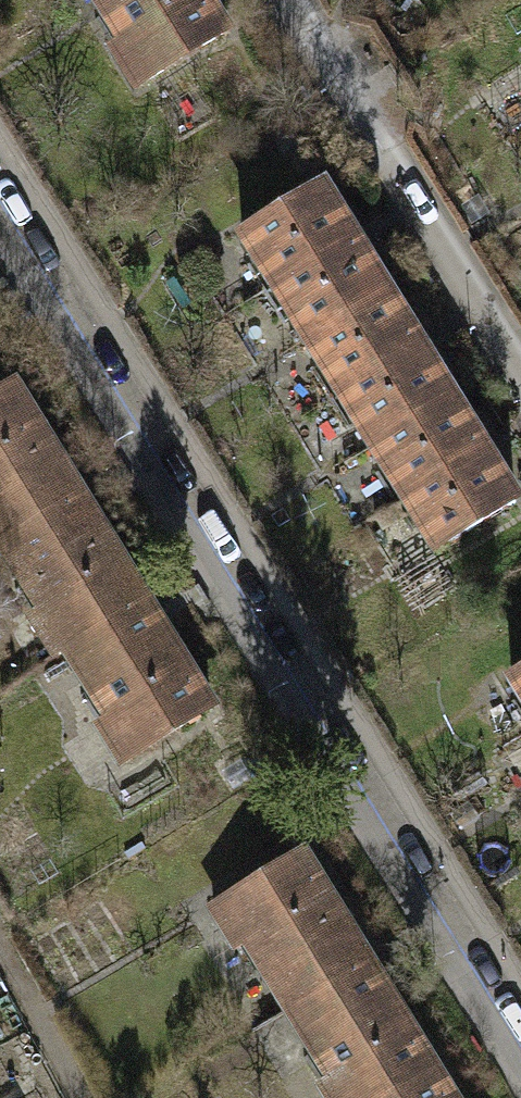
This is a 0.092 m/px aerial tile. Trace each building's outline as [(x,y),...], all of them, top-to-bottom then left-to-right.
[(126,86),(214,33),(195,0),(74,0),(126,86)] [(265,286),(343,238),(310,185),(232,233),(265,286)] [(376,290),(343,238),(265,286),(298,339),(376,290)] [(330,391),(408,343),(376,290),(298,339),(330,391)] [(441,396),(408,343),(330,391),(363,444),(441,396)] [(0,386),(0,534),(68,493),(2,385),(0,386)] [(396,496),(474,448),(441,396),(363,444),(396,496)] [(507,501),(474,448),(396,496),(429,549),(507,501)] [(0,534),(0,574),(48,653),(134,601),(68,493),(0,534)] [(134,601),(48,653),(115,761),(201,709),(134,601)] [(520,705),(520,663),(502,675),(520,705)] [(290,850),(203,904),(269,1012),(357,958),(290,850)] [(269,1012),(323,1097),(372,1097),(423,1066),(357,958),(269,1012)] [(372,1097),(443,1097),(423,1066),(372,1097)]
